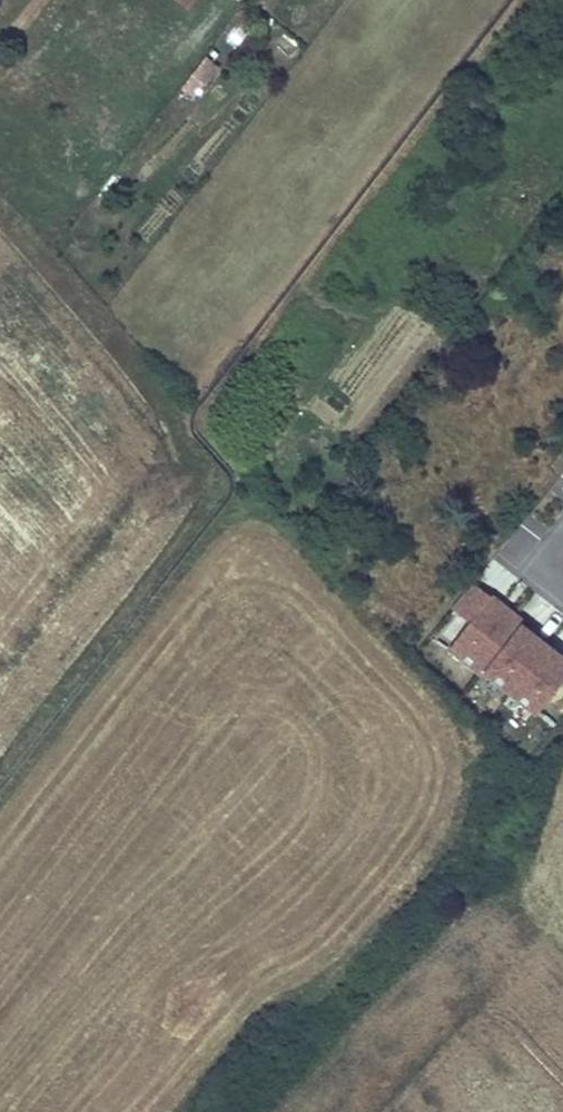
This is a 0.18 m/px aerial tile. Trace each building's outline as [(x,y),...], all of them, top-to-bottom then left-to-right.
[(189,8),(196,0),(178,0),(189,8)] [(453,649),(529,715),(562,676),(562,655),(497,598),(479,583),(454,611),(472,627),(453,649)]
